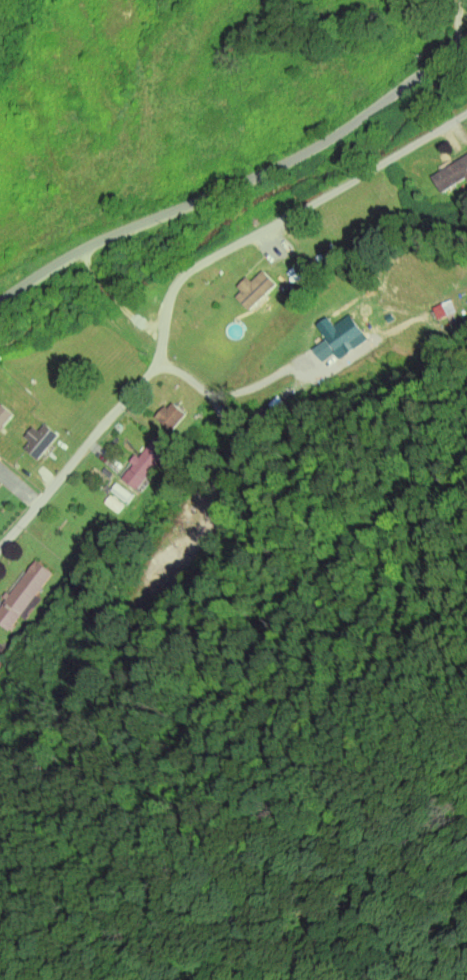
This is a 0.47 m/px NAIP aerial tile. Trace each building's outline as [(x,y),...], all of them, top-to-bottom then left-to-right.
[(431,177),(466,154),(466,180),(466,178),(441,193),(431,177)] [(324,251),(328,248),(335,257),(331,260),(324,251)] [(319,255),(326,263),(320,268),(313,259),(319,255)] [(307,263),(313,259),(321,268),(315,273),(307,263)] [(241,292),(236,287),(246,278),(251,283),(263,271),(276,285),(248,311),(235,297),(241,292)] [(432,308),(450,300),(455,312),(437,319),(432,308)] [(361,331),(348,341),(353,349),(338,360),(330,348),(332,347),(316,325),(328,317),(334,326),(349,315),(361,331)] [(284,395),(295,386),(299,391),(289,400),(284,395)] [(167,409),(173,403),(186,415),(172,432),(162,424),(158,421),(158,420),(155,417),(164,406),(167,409)] [(269,404),(276,413),(262,424),(255,416),(269,404)] [(12,415),(0,430),(0,406),(12,415)] [(38,432),(45,425),(58,436),(36,461),(23,450),(30,442),(24,437),(32,427),(38,432)] [(132,465),(129,463),(134,456),(138,458),(152,440),(166,450),(136,490),(122,479),(132,465)] [(117,513),(103,501),(117,484),(131,497),(117,513)] [(8,632),(0,626),(0,609),(6,601),(1,598),(5,593),(9,596),(37,561),(53,574),(36,596),(41,600),(25,622),(20,617),(8,632)] [(2,660),(0,658),(0,643),(10,651),(2,660)]
